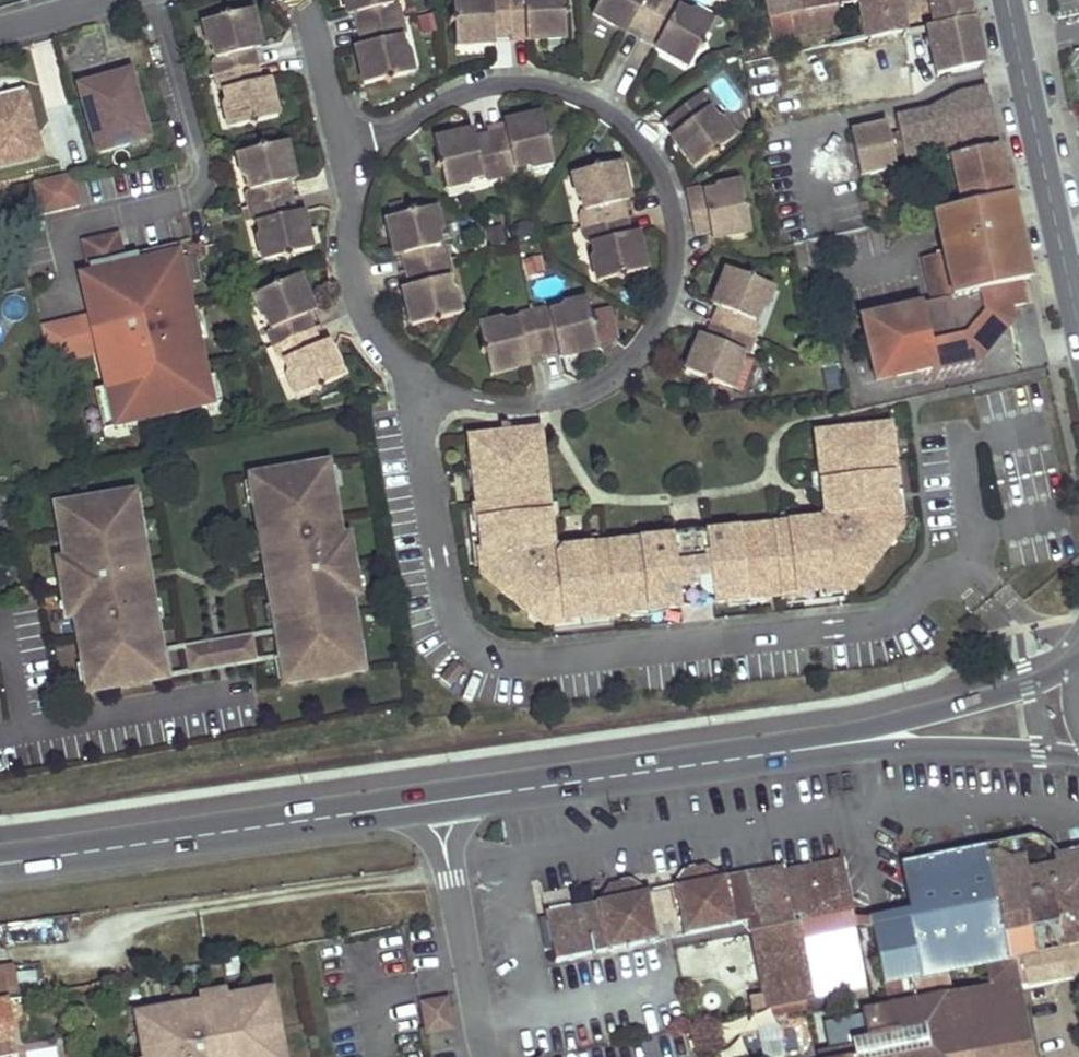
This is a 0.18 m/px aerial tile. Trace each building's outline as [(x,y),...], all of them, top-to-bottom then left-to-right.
[(345,0),(348,16),(357,14),(353,0),(347,0),(345,0)] [(364,85),(385,80),(390,83),(393,78),(405,75),(400,54),(403,47),(401,36),(404,32),(398,8),(394,6),(392,0),(353,0),(357,14),(364,44),(367,60),(359,62),(364,85)] [(456,46),(480,44),(479,36),(495,35),(526,33),(542,32),(542,40),(566,39),(565,18),(569,13),(564,9),(563,0),(478,0),(476,2),(453,4),(454,17),(450,21),(455,25),(456,46)] [(593,14),(613,26),(617,18),(631,26),(659,41),(673,48),(668,56),(689,67),(699,49),(705,47),(703,41),(709,30),(690,19),(688,14),(677,8),(676,2),(671,0),(601,0),(593,14)] [(768,18),(840,6),(861,2),(860,0),(765,0),(768,18)] [(968,0),(860,0),(861,2),(867,39),(903,32),(901,14),(926,8),(927,14),(932,13),(935,25),(971,19),(968,0)] [(840,6),(768,18),(770,28),(791,24),(793,35),(843,27),(840,6)] [(258,122),(278,117),(272,94),(264,96),(260,81),(253,50),(249,35),(258,33),(252,10),(232,15),(226,12),(223,17),(211,20),(216,42),(213,47),(216,59),(213,64),(219,87),(223,90),(226,102),(232,106),(237,127),(249,124),(254,127),(258,122)] [(690,19),(709,30),(713,23),(693,12),(688,14),(690,19)] [(617,18),(613,26),(627,33),(631,26),(617,18)] [(935,25),(926,27),(936,75),(981,66),(971,19),(935,25)] [(203,22),(208,44),(213,47),(216,42),(211,20),(203,22)] [(526,33),(527,41),(542,40),(542,32),(526,33)] [(867,39),(836,45),(847,108),(914,96),(903,32),(867,39)] [(261,48),(258,33),(249,35),(253,50),(261,48)] [(479,36),(480,44),(495,43),(495,35),(479,36)] [(659,41),(655,49),(668,56),(673,48),(659,41)] [(364,44),(355,46),(359,62),(367,60),(364,44)] [(413,73),(408,52),(403,47),(400,54),(405,75),(413,73)] [(128,72),(78,86),(96,152),(146,138),(128,72)] [(272,94),(269,79),(260,81),(264,96),(272,94)] [(933,108),(895,118),(899,134),(889,137),(887,124),(850,132),(861,178),(867,176),(878,174),(897,169),(893,154),(902,152),(905,168),(950,157),(1000,146),(986,89),(955,96),(933,108)] [(0,96),(0,105),(25,99),(23,91),(0,96)] [(701,93),(668,119),(677,132),(687,144),(680,149),(694,168),(711,155),(717,156),(718,150),(728,142),(714,124),(715,119),(708,109),(709,103),(701,93)] [(0,105),(0,170),(40,161),(25,99),(0,105)] [(232,106),(226,102),(224,107),(229,129),(237,127),(232,106)] [(441,169),(444,181),(466,176),(471,179),(483,176),(488,179),(512,174),(515,169),(527,166),(530,161),(551,156),(549,144),(552,138),(546,135),(542,114),(519,120),(520,128),(506,131),(474,139),(459,142),(458,135),(435,140),(439,161),(436,166),(441,169)] [(734,138),(721,119),(715,119),(714,124),(728,142),(734,138)] [(519,120),(504,124),(506,131),(520,128),(519,120)] [(473,131),(458,135),(459,142),(474,139),(473,131)] [(680,149),(687,144),(677,132),(671,137),(680,149)] [(257,149),(245,152),(250,174),(247,179),(250,191),(247,196),(253,220),(258,223),(261,235),(266,238),(271,259),(283,256),(288,260),(292,254),(312,249),(306,226),(298,228),(294,213),(287,183),(283,167),(292,165),(286,142),(266,147),(261,144),(257,149)] [(1000,146),(950,157),(960,206),(1011,196),(1000,146)] [(250,174),(245,152),(237,154),(242,176),(247,179),(250,174)] [(551,156),(530,161),(527,166),(532,169),(553,164),(551,156)] [(626,275),(646,270),(641,247),(632,249),(629,234),(621,203),(618,188),(626,186),(621,163),(600,168),(595,164),(592,170),(580,173),(585,195),(582,199),(585,211),(582,216),(587,240),(593,244),(595,255),(600,257),(605,280),(617,277),(623,280),(626,275)] [(295,181),(292,165),(283,167),(287,183),(295,181)] [(572,174),(577,196),(582,199),(585,195),(580,173),(572,174)] [(79,207),(71,174),(35,182),(43,215),(79,207)] [(878,174),(867,176),(870,189),(881,187),(878,174)] [(468,184),(471,179),(466,176),(444,181),(446,189),(468,184)] [(741,182),(718,187),(716,191),(720,195),(742,191),(741,182)] [(630,201),(626,186),(618,188),(621,203),(630,201)] [(699,191),(686,193),(695,234),(710,231),(725,228),(727,237),(750,232),(746,211),(750,206),(745,203),(742,191),(720,195),(716,191),(704,194),(699,191)] [(960,206),(933,212),(942,253),(922,257),(928,286),(1026,265),(1011,196),(960,206)] [(427,209),(433,231),(438,234),(441,229),(435,207),(427,209)] [(406,214),(386,219),(392,242),(400,240),(404,255),(411,286),(415,301),(406,303),(412,326),(432,321),(438,324),(440,319),(453,316),(448,294),(451,290),(448,278),(452,274),(445,249),(440,245),(438,234),(433,231),(427,209),(415,212),(410,209),(406,214)] [(306,226),(303,211),(294,213),(298,228),(306,226)] [(725,228),(710,231),(712,240),(727,237),(725,228)] [(117,232),(82,240),(99,314),(41,328),(57,396),(104,385),(114,425),(213,402),(178,252),(125,265),(117,232)] [(641,247),(637,232),(629,234),(632,249),(641,247)] [(271,259),(266,238),(261,235),(258,240),(263,261),(271,259)] [(400,240),(392,242),(395,257),(404,255),(400,240)] [(595,255),(592,260),(597,282),(605,280),(600,257),(595,255)] [(1030,278),(1026,265),(928,286),(931,300),(1005,284),(1030,278)] [(746,277),(727,269),(718,291),(726,294),(720,308),(708,338),(702,352),(695,349),(686,371),(705,379),(707,385),(713,382),(725,387),(734,365),(739,364),(743,353),(748,350),(758,327),(755,323),(760,311),(758,305),(766,284),(755,280),(752,274),(746,277)] [(272,288),(260,293),(269,314),(267,319),(271,330),(269,335),(280,359),(284,360),(289,371),(295,373),(304,394),(315,389),(321,391),(323,386),(343,377),(333,355),(325,359),(319,345),(306,315),(301,302),(309,298),(299,276),(280,285),(274,282),(272,288)] [(774,288),(766,284),(758,305),(760,311),(765,309),(774,288)] [(931,300),(863,316),(875,381),(979,359),(1009,323),(1012,315),(1011,306),(1005,284),(931,300)] [(411,286),(403,288),(406,303),(415,301),(411,286)] [(453,316),(461,314),(456,293),(451,290),(448,294),(453,316)] [(726,294),(718,291),(712,305),(720,308),(726,294)] [(269,314),(260,293),(253,296),(262,317),(267,319),(269,314)] [(315,312),(309,298),(301,302),(306,315),(315,312)] [(586,300),(564,305),(560,310),(565,313),(588,308),(586,300)] [(591,320),(588,308),(565,313),(560,310),(549,313),(544,310),(520,316),(518,320),(505,323),(503,328),(481,334),(484,346),(481,351),(486,355),(491,375),(514,369),(512,361),(527,357),(558,349),(573,346),(575,354),(598,349),(593,329),(596,323),(591,320)] [(479,326),(481,334),(503,328),(505,323),(501,320),(479,326)] [(702,352),(708,338),(700,335),(695,349),(702,352)] [(333,355),(327,341),(319,345),(325,359),(333,355)] [(573,346),(558,349),(560,358),(575,354),(573,346)] [(527,357),(512,361),(514,369),(529,366),(527,357)] [(739,364),(734,365),(725,387),(732,390),(741,369),(739,364)] [(287,377),(296,397),(304,394),(295,373),(289,371),(287,377)] [(500,425),(501,434),(511,433),(510,424),(500,425)] [(501,434),(469,438),(471,452),(475,452),(477,471),(480,490),(475,490),(477,504),(473,505),(476,528),(479,528),(482,548),(478,549),(481,573),(496,571),(498,589),(528,613),(546,611),(547,626),(571,623),(571,620),(592,617),(592,621),(615,618),(614,615),(629,613),(628,609),(647,607),(666,604),(666,609),(681,607),(681,604),(698,604),(697,596),(713,594),(714,601),(714,603),(728,602),(728,597),(747,595),(766,593),(766,597),(780,596),(781,599),(803,597),(803,593),(824,591),(825,594),(849,591),(847,577),(865,575),(889,545),(887,527),(901,525),(898,501),(895,502),(893,481),(896,481),(893,457),(890,458),(887,429),(842,434),(842,430),(816,433),(825,513),(829,516),(823,523),(819,520),(772,525),(773,528),(757,530),(756,527),(723,531),(723,534),(706,536),(706,537),(707,544),(691,546),(690,537),(674,541),(674,540),(657,541),(657,538),(623,542),(623,545),(607,547),(607,544),(560,549),(556,553),(549,548),(553,543),(547,496),(544,497),(542,481),(546,480),(542,447),(538,447),(537,430),(511,433),(501,434)] [(330,463),(247,478),(285,692),(367,677),(354,600),(343,537),(330,463)] [(136,492),(52,507),(61,554),(73,622),(87,701),(171,686),(136,492)] [(829,516),(825,513),(819,520),(823,523),(829,516)] [(901,525),(887,527),(889,545),(901,525)] [(706,537),(690,537),(691,546),(707,544),(706,537)] [(549,548),(556,553),(560,549),(553,543),(549,548)] [(73,622),(61,554),(51,556),(63,624),(73,622)] [(496,571),(481,573),(498,589),(496,571)] [(847,577),(849,591),(865,575),(847,577)] [(697,596),(698,604),(714,601),(713,594),(697,596)] [(546,611),(528,613),(547,626),(546,611)] [(254,637),(184,648),(188,674),(258,663),(254,637)] [(881,984),(1014,956),(1018,956),(1078,944),(1078,850),(1075,851),(1054,855),(1050,845),(1044,840),(1031,835),(1015,838),(986,845),(973,848),(903,864),(912,909),(893,912),(869,916),(871,927),(881,984)] [(709,866),(682,871),(670,885),(679,932),(680,937),(748,923),(749,929),(750,935),(762,995),(764,1007),(770,1006),(781,1004),(806,999),(866,987),(854,927),(852,917),(841,860),(816,865),(809,866),(782,871),(781,865),(755,870),(748,872),(722,877),(718,873),(709,866)] [(541,895),(544,911),(567,906),(576,904),(596,900),(603,887),(593,889),(591,885),(541,895)] [(596,900),(544,911),(554,960),(656,939),(646,890),(596,900)] [(885,1005),(857,1011),(864,1042),(813,1052),(814,1056),(1035,1056),(1014,956),(881,984),(885,1005)] [(0,965),(0,997),(18,994),(12,963),(0,965)] [(445,984),(418,989),(418,993),(442,989),(445,988),(445,984)] [(442,989),(418,993),(421,1008),(444,1004),(442,989)] [(269,990),(252,993),(253,998),(270,995),(269,990)] [(138,1020),(145,1056),(282,1056),(270,995),(253,998),(252,993),(159,1010),(160,1016),(138,1020)] [(18,1055),(7,999),(0,1000),(0,1056),(5,1056),(18,1055)] [(806,999),(781,1004),(783,1013),(807,1008),(806,999)] [(450,1015),(448,1003),(444,1004),(421,1008),(423,1020),(450,1015)] [(781,1004),(770,1006),(771,1015),(783,1013),(781,1004)] [(159,1010),(137,1014),(138,1020),(160,1016),(159,1010)]
